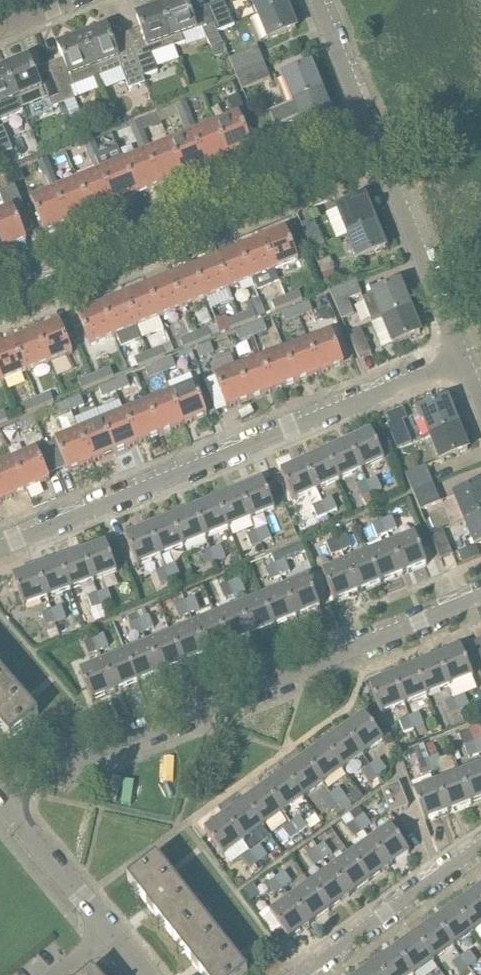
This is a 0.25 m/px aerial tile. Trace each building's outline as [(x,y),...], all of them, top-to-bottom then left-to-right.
[(222,43),(207,7),(192,13),(187,0),(182,0),(162,7),(176,45),(185,42),(183,36),(203,29),(211,47),(222,43)] [(225,0),(224,0),(207,7),(213,20),(222,43),(228,40),(223,30),(235,25),(226,5),(225,0)] [(286,4),(284,0),(252,0),(259,15),(286,4)] [(286,4),(259,15),(269,40),(296,29),(286,4)] [(152,54),(176,45),(162,7),(137,16),(142,29),(128,34),(143,76),(158,71),(152,54)] [(145,83),(143,76),(128,34),(112,40),(108,28),(84,37),(99,77),(122,68),(129,88),(145,83)] [(55,80),(65,103),(73,125),(84,121),(74,95),(92,88),(89,80),(99,77),(84,37),(59,46),(64,58),(49,64),(55,80)] [(236,75),(265,63),(258,48),(230,59),(236,75)] [(21,105),(44,95),(41,90),(43,89),(29,58),(5,68),(21,105)] [(243,89),(271,79),(265,63),(236,75),(243,89)] [(294,101),(322,90),(312,65),(284,77),(294,101)] [(21,105),(5,68),(0,70),(0,119),(23,110),(21,105)] [(322,90),(294,101),(304,126),(332,115),(322,90)] [(237,115),(240,121),(242,120),(248,117),(241,99),(232,103),(237,115)] [(181,119),(191,115),(186,101),(176,106),(181,119)] [(266,142),(280,136),(269,112),(255,118),(266,142)] [(191,115),(181,119),(187,132),(196,128),(191,115)] [(230,157),(253,147),(242,120),(240,121),(237,115),(216,123),(230,157)] [(135,137),(145,133),(140,121),(130,125),(135,137)] [(207,166),(230,157),(216,123),(193,133),(207,166)] [(14,150),(4,128),(0,129),(0,155),(14,150)] [(145,133),(135,137),(140,150),(150,146),(145,133)] [(184,175),(207,166),(193,133),(170,142),(184,175)] [(89,156),(99,151),(94,139),(84,144),(89,156)] [(161,185),(184,175),(170,142),(147,152),(161,185)] [(99,151),(89,156),(94,167),(104,163),(99,151)] [(138,194),(161,185),(147,152),(124,161),(138,194)] [(43,175),(53,171),(48,158),(38,162),(43,175)] [(115,204),(138,194),(124,161),(101,171),(115,204)] [(53,171),(43,175),(48,188),(58,184),(53,171)] [(92,213),(115,204),(101,171),(78,180),(92,213)] [(68,223),(92,213),(78,180),(55,190),(68,223)] [(45,232),(68,223),(55,190),(32,199),(45,232)] [(348,235),(375,223),(365,199),(338,210),(348,235)] [(3,250),(27,240),(13,207),(0,212),(0,242),(3,250)] [(312,249),(324,244),(314,220),(301,225),(312,249)] [(375,223),(348,235),(358,259),(386,248),(375,223)] [(276,272),(299,263),(286,231),(263,240),(276,272)] [(253,281),(276,272),(263,240),(240,250),(253,281)] [(230,291),(253,281),(240,250),(217,259),(230,291)] [(322,274),(335,269),(330,258),(318,264),(322,274)] [(207,300),(230,291),(217,259),(194,268),(207,300)] [(184,310),(207,300),(194,268),(171,278),(184,310)] [(161,319),(184,310),(171,278),(148,287),(161,319)] [(355,314),(348,300),(362,294),(356,280),(330,291),(342,320),(355,314)] [(383,320),(410,308),(400,284),(363,299),(373,323),(383,320)] [(166,330),(161,319),(148,287),(125,297),(142,337),(142,339),(166,330)] [(289,305),(303,300),(299,291),(286,296),(289,305)] [(275,311),(289,305),(286,296),(272,302),(275,311)] [(119,347),(142,337),(125,297),(102,306),(115,338),(119,347)] [(300,317),(313,312),(311,305),(310,303),(296,308),(300,317)] [(92,347),(115,338),(102,306),(79,315),(92,347)] [(285,323),(300,317),(296,308),(282,314),(285,323)] [(410,308),(383,320),(393,344),(420,333),(410,308)] [(243,324),(257,318),(253,310),(240,315),(243,324)] [(230,329),(243,324),(240,315),(226,321),(230,329)] [(253,336),(267,331),(264,322),(250,328),(253,336)] [(50,364),(73,355),(60,323),(37,332),(50,364)] [(198,342),(211,337),(208,328),(194,334),(198,342)] [(240,342),(253,336),(250,328),(236,333),(240,342)] [(355,348),(367,343),(361,328),(348,333),(355,348)] [(27,374),(50,364),(37,332),(14,342),(27,374)] [(309,341),(321,373),(344,364),(332,332),(309,341)] [(184,348),(198,342),(194,334),(180,339),(184,348)] [(297,382),(321,373),(309,341),(285,350),(297,382)] [(27,374),(14,342),(0,348),(0,373),(4,383),(27,374)] [(200,358),(214,352),(211,343),(197,349),(200,358)] [(359,358),(371,353),(367,343),(355,348),(359,358)] [(152,361),(165,356),(162,347),(148,353),(152,361)] [(274,390),(297,382),(285,350),(262,359),(274,390)] [(129,371),(152,361),(148,353),(135,358),(133,354),(123,358),(129,371)] [(163,374),(176,368),(173,359),(159,365),(163,374)] [(250,399),(274,390),(262,359),(238,367),(250,399)] [(149,379),(163,374),(159,365),(145,370),(149,379)] [(227,408),(250,399),(238,367),(215,376),(227,408)] [(92,376),(95,384),(114,377),(111,368),(92,376)] [(82,390),(95,384),(92,376),(79,381),(82,390)] [(116,392),(130,387),(127,378),(113,384),(116,392)] [(103,398),(116,392),(113,384),(99,389),(103,398)] [(171,393),(184,425),(207,415),(194,384),(171,393)] [(40,407),(54,402),(50,393),(37,398),(40,407)] [(161,434),(184,425),(171,393),(148,403),(161,434)] [(71,411),(85,405),(81,396),(67,402),(71,411)] [(27,413),(40,407),(37,398),(23,404),(27,413)] [(431,436),(458,425),(448,400),(420,411),(431,436)] [(57,417),(71,411),(67,402),(53,408),(57,417)] [(137,443),(161,434),(148,403),(125,412),(137,443)] [(8,420),(5,411),(0,413),(0,423),(8,420)] [(114,453),(137,443),(125,412),(101,421),(114,453)] [(23,430),(37,425),(33,416),(19,422),(23,430)] [(390,436),(402,431),(398,420),(386,425),(390,436)] [(91,462),(114,453),(101,421),(78,431),(91,462)] [(458,425),(431,436),(441,461),(468,450),(458,425)] [(68,472),(91,462),(78,431),(55,440),(57,446),(66,466),(68,472)] [(362,471),(385,461),(372,431),(349,442),(362,471)] [(340,482),(362,471),(349,442),(326,452),(340,482)] [(56,470),(66,466),(57,446),(47,450),(56,470)] [(13,459),(27,490),(50,480),(48,475),(39,454),(36,449),(13,459)] [(56,470),(47,450),(39,454),(48,475),(56,470)] [(317,492),(340,482),(326,452),(304,462),(317,492)] [(27,490),(13,459),(0,465),(0,491),(4,500),(27,490)] [(295,502),(317,492),(304,462),(281,473),(295,502)] [(413,493),(434,485),(426,465),(405,474),(413,493)] [(372,494),(382,489),(377,477),(367,482),(372,494)] [(253,520),(276,511),(263,481),(240,490),(253,520)] [(367,482),(357,486),(363,498),(372,494),(367,482)] [(421,511),(441,503),(434,485),(413,493),(421,511)] [(480,514),(480,485),(455,496),(465,521),(480,514)] [(230,530),(253,520),(240,490),(217,499),(230,530)] [(327,515),(337,510),(332,498),(321,503),(327,515)] [(207,539),(230,530),(217,499),(194,509),(207,539)] [(318,519),(327,515),(321,503),(312,507),(318,519)] [(184,548),(207,539),(194,509),(172,518),(184,548)] [(465,521),(475,546),(480,543),(480,514),(465,521)] [(387,533),(397,529),(392,517),(382,521),(387,533)] [(161,558),(184,548),(172,518),(149,527),(161,558)] [(377,537),(387,533),(382,521),(372,525),(377,537)] [(138,567),(161,558),(149,527),(126,537),(138,567)] [(273,546),(271,539),(272,539),(266,527),(257,531),(262,543),(265,550),(273,546)] [(441,560),(453,555),(442,529),(430,534),(441,560)] [(252,547),(262,543),(257,531),(246,535),(252,547)] [(392,544),(404,574),(427,565),(415,534),(392,544)] [(341,552),(352,548),(347,535),(337,539),(341,552)] [(331,556),(341,552),(337,539),(327,543),(331,556)] [(94,583),(118,574),(107,544),(83,552),(94,583)] [(381,584),(404,574),(392,544),(369,553),(381,584)] [(216,562),(226,558),(221,545),(211,550),(216,562)] [(206,566),(216,562),(211,550),(201,554),(206,566)] [(71,591),(94,583),(83,552),(60,560),(71,591)] [(358,593),(381,584),(369,553),(346,562),(358,593)] [(48,600),(71,591),(60,560),(37,569),(48,600)] [(280,577),(290,573),(285,560),(275,564),(280,577)] [(335,602),(358,593),(346,562),(323,571),(335,602)] [(171,581),(181,576),(176,564),(165,568),(171,581)] [(270,581),(280,577),(275,564),(265,569),(270,581)] [(173,588),(171,581),(165,568),(155,572),(161,585),(161,584),(164,592),(173,588)] [(24,608),(48,600),(37,569),(13,577),(24,608)] [(285,587),(298,618),(320,608),(308,578),(285,587)] [(235,595),(245,591),(240,579),(230,583),(235,595)] [(225,599),(235,595),(230,583),(220,587),(225,599)] [(275,627),(298,618),(285,587),(262,596),(275,627)] [(102,606),(113,602),(108,590),(98,593),(102,606)] [(93,610),(102,606),(98,593),(88,597),(93,610)] [(252,636),(275,627),(262,596),(239,606),(252,636)] [(189,614),(200,609),(195,597),(184,602),(189,614)] [(180,618),(189,614),(184,602),(175,606),(180,618)] [(56,623),(67,619),(62,606),(51,610),(56,623)] [(229,646),(252,636),(239,606),(217,615),(229,646)] [(143,633),(154,628),(149,616),(149,617),(146,609),(137,612),(140,620),(138,621),(143,633)] [(46,626),(56,623),(51,610),(42,613),(46,626)] [(206,655),(229,646),(217,615),(194,624),(206,655)] [(134,636),(143,633),(138,621),(129,624),(134,636)] [(184,664),(206,655),(194,624),(171,634),(184,664)] [(161,674),(184,664),(171,634),(148,643),(161,674)] [(98,651),(109,647),(104,635),(94,639),(98,651)] [(89,655),(98,651),(94,639),(84,643),(89,655)] [(138,683),(161,674),(148,643),(125,652),(138,683)] [(478,689),(474,679),(462,648),(439,657),(451,688),(455,698),(465,694),(478,689)] [(115,692),(138,683),(125,652),(103,662),(115,692)] [(428,697),(451,688),(439,657),(416,667),(428,697)] [(92,702),(115,692),(103,662),(80,671),(92,702)] [(405,706),(428,697),(416,667),(393,676),(405,706)] [(0,671),(0,728),(11,740),(39,715),(28,703),(0,671)] [(382,716),(405,706),(393,676),(369,685),(382,716)] [(455,698),(460,711),(470,707),(465,694),(455,698)] [(450,715),(460,711),(455,698),(445,702),(450,715)] [(415,729),(424,725),(419,713),(410,716),(415,729)] [(364,756),(384,742),(365,715),(345,729),(364,756)] [(415,729),(410,716),(403,719),(399,721),(404,733),(415,729)] [(344,771),(364,756),(345,729),(325,744),(344,771)] [(469,758),(479,754),(474,742),(464,746),(469,758)] [(324,785),(344,771),(325,744),(305,758),(324,785)] [(433,772),(443,768),(439,755),(428,759),(433,772)] [(304,799),(324,785),(305,758),(285,773),(304,799)] [(380,775),(387,770),(379,759),(370,765),(378,776),(380,775)] [(423,775),(433,772),(428,759),(418,763),(423,775)] [(369,783),(378,776),(370,765),(362,772),(369,783)] [(480,801),(480,766),(460,774),(472,804),(480,801)] [(284,814),(304,799),(285,773),(265,787),(284,814)] [(449,813),(472,804),(460,774),(437,783),(449,813)] [(425,822),(449,813),(437,783),(414,791),(425,822)] [(400,784),(382,791),(391,814),(409,807),(400,784)] [(264,828),(284,814),(265,787),(245,802),(264,828)] [(339,805),(347,799),(339,788),(331,794),(339,805)] [(330,811),(339,805),(331,794),(322,800),(330,811)] [(244,843),(264,828),(245,802),(225,816),(244,843)] [(363,832),(372,826),(364,815),(355,821),(363,832)] [(224,857),(244,843),(225,816),(205,831),(224,857)] [(298,834),(308,827),(299,817),(291,823),(298,834)] [(354,838),(363,832),(355,821),(347,828),(354,838)] [(290,840),(298,834),(291,823),(282,829),(290,840)] [(370,841),(389,868),(409,853),(390,826),(370,841)] [(369,882),(389,868),(370,841),(350,855),(369,882)] [(323,860),(332,853),(324,843),(315,850),(323,860)] [(259,862),(268,856),(260,845),(251,852),(259,862)] [(314,866),(323,860),(315,850),(314,851),(307,856),(314,866)] [(250,869),(259,862),(251,852),(242,858),(250,869)] [(349,896),(369,882),(350,855),(330,870),(349,896)] [(203,916),(157,858),(128,881),(173,939),(202,974),(246,974),(248,973),(238,961),(203,916)] [(329,911),(349,896),(330,870),(310,884),(329,911)] [(283,889),(292,883),(285,872),(275,879),(283,889)] [(275,895),(283,889),(275,879),(267,884),(275,895)] [(309,925),(329,911),(310,884),(290,899),(309,925)] [(480,929),(480,901),(475,893),(455,907),(474,934),(480,929)] [(289,940),(309,925),(290,899),(270,913),(289,940)] [(454,948),(474,934),(455,907),(435,921),(454,948)] [(434,963),(454,948),(435,921),(415,936),(434,963)] [(434,963),(415,936),(395,950),(413,974),(417,974),(434,963)] [(395,950),(375,965),(383,974),(413,974),(395,950)] [(468,968),(477,962),(469,951),(460,958),(468,968)] [(460,974),(468,968),(460,958),(452,964),(460,974)] [(375,965),(360,974),(383,974),(375,965)]
